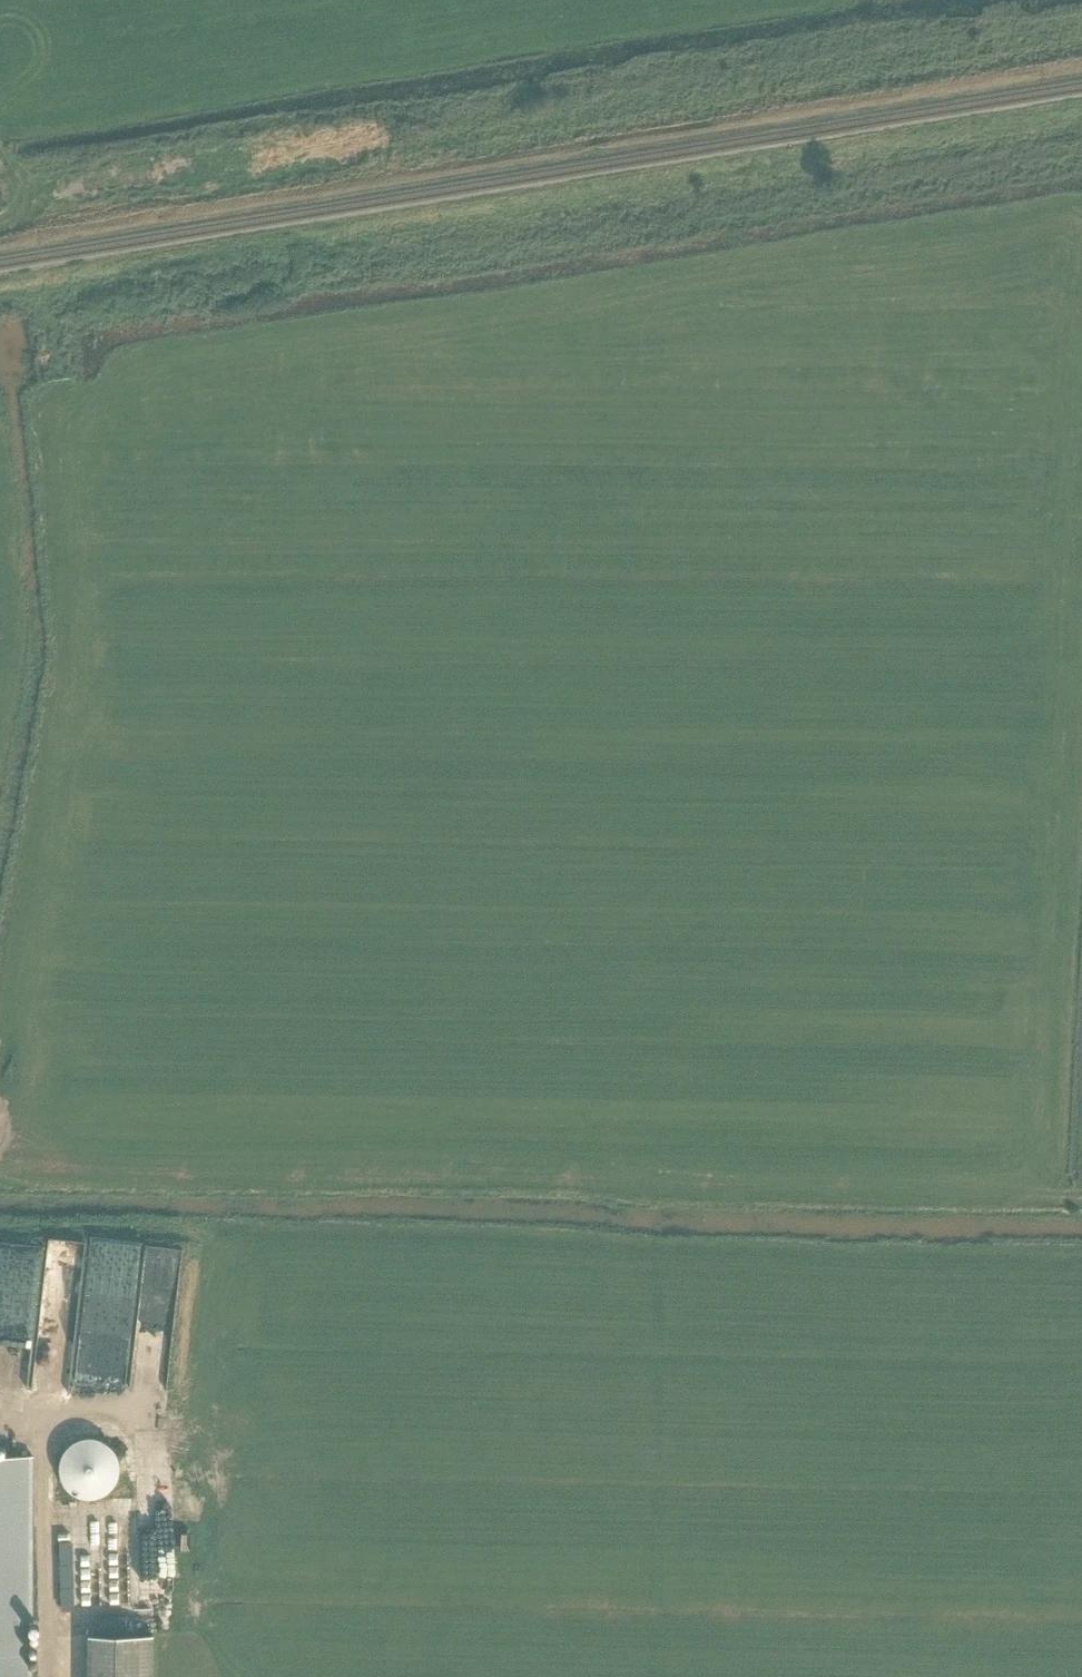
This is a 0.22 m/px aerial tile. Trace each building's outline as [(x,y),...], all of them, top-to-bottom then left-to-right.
[(69,1242),(42,1238),(19,1382),(46,1386),(69,1242)] [(76,1400),(106,1402),(112,1254),(82,1253),(76,1400)] [(13,1257),(0,1254),(0,1322),(13,1257)] [(164,1347),(174,1260),(144,1257),(137,1322),(153,1324),(151,1345),(164,1347)] [(119,1475),(119,1469),(119,1463),(117,1457),(114,1452),(110,1447),(106,1443),(100,1441),(95,1439),(89,1438),(83,1439),(77,1441),(72,1443),(67,1447),(63,1452),(61,1457),(59,1463),(58,1469),(59,1475),(61,1480),(63,1486),(67,1490),(72,1494),(77,1497),(83,1499),(89,1499),(95,1499),(100,1497),(106,1494),(110,1490),(114,1486),(117,1480),(119,1475)] [(29,1537),(29,1457),(0,1457),(0,1676),(29,1676),(29,1537)] [(120,1504),(88,1509),(91,1522),(123,1516),(120,1504)] [(95,1561),(96,1615),(129,1614),(128,1554),(92,1555),(92,1561),(95,1561)] [(89,1636),(90,1676),(153,1676),(153,1637),(89,1636)]
